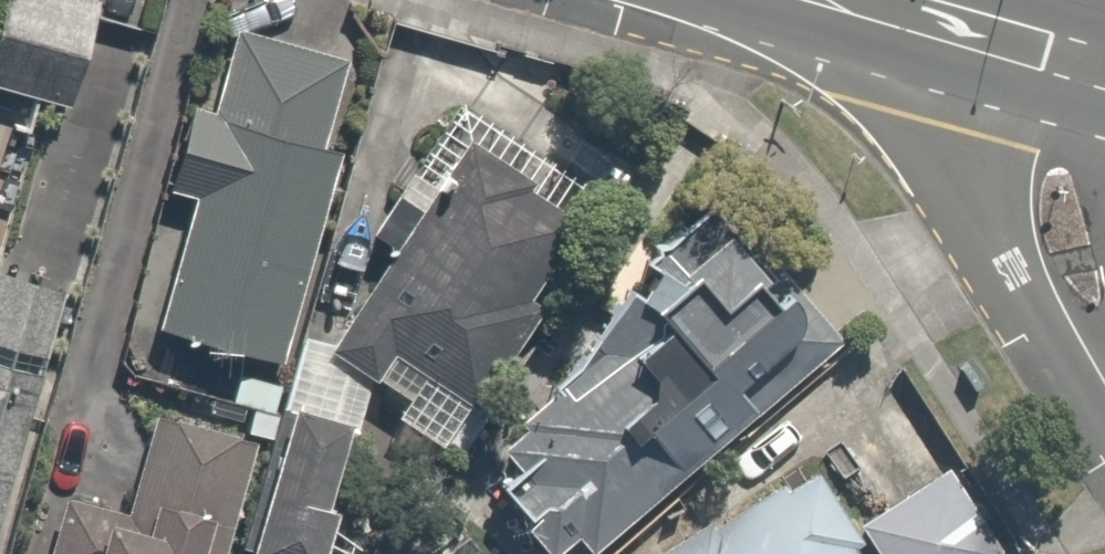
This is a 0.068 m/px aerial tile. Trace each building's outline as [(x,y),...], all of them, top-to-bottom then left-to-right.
[(0,43),(0,83),(88,108),(120,0),(13,0),(0,43)] [(333,0),(210,0),(110,371),(296,422),(317,346),(320,333),(405,19),(333,0)] [(342,353),(317,346),(296,422),(261,553),(339,553),(379,407),(456,466),(620,255),(494,157),(342,353)] [(77,299),(0,277),(0,553),(6,553),(77,299)] [(662,303),(490,455),(577,553),(608,553),(843,346),(786,282),(753,311),(726,280),(679,322),(662,303)] [(66,553),(245,553),(274,452),(159,420),(134,508),(83,494),(66,553)] [(843,481),(719,553),(1003,553),(953,469),(866,521),(843,481)]
